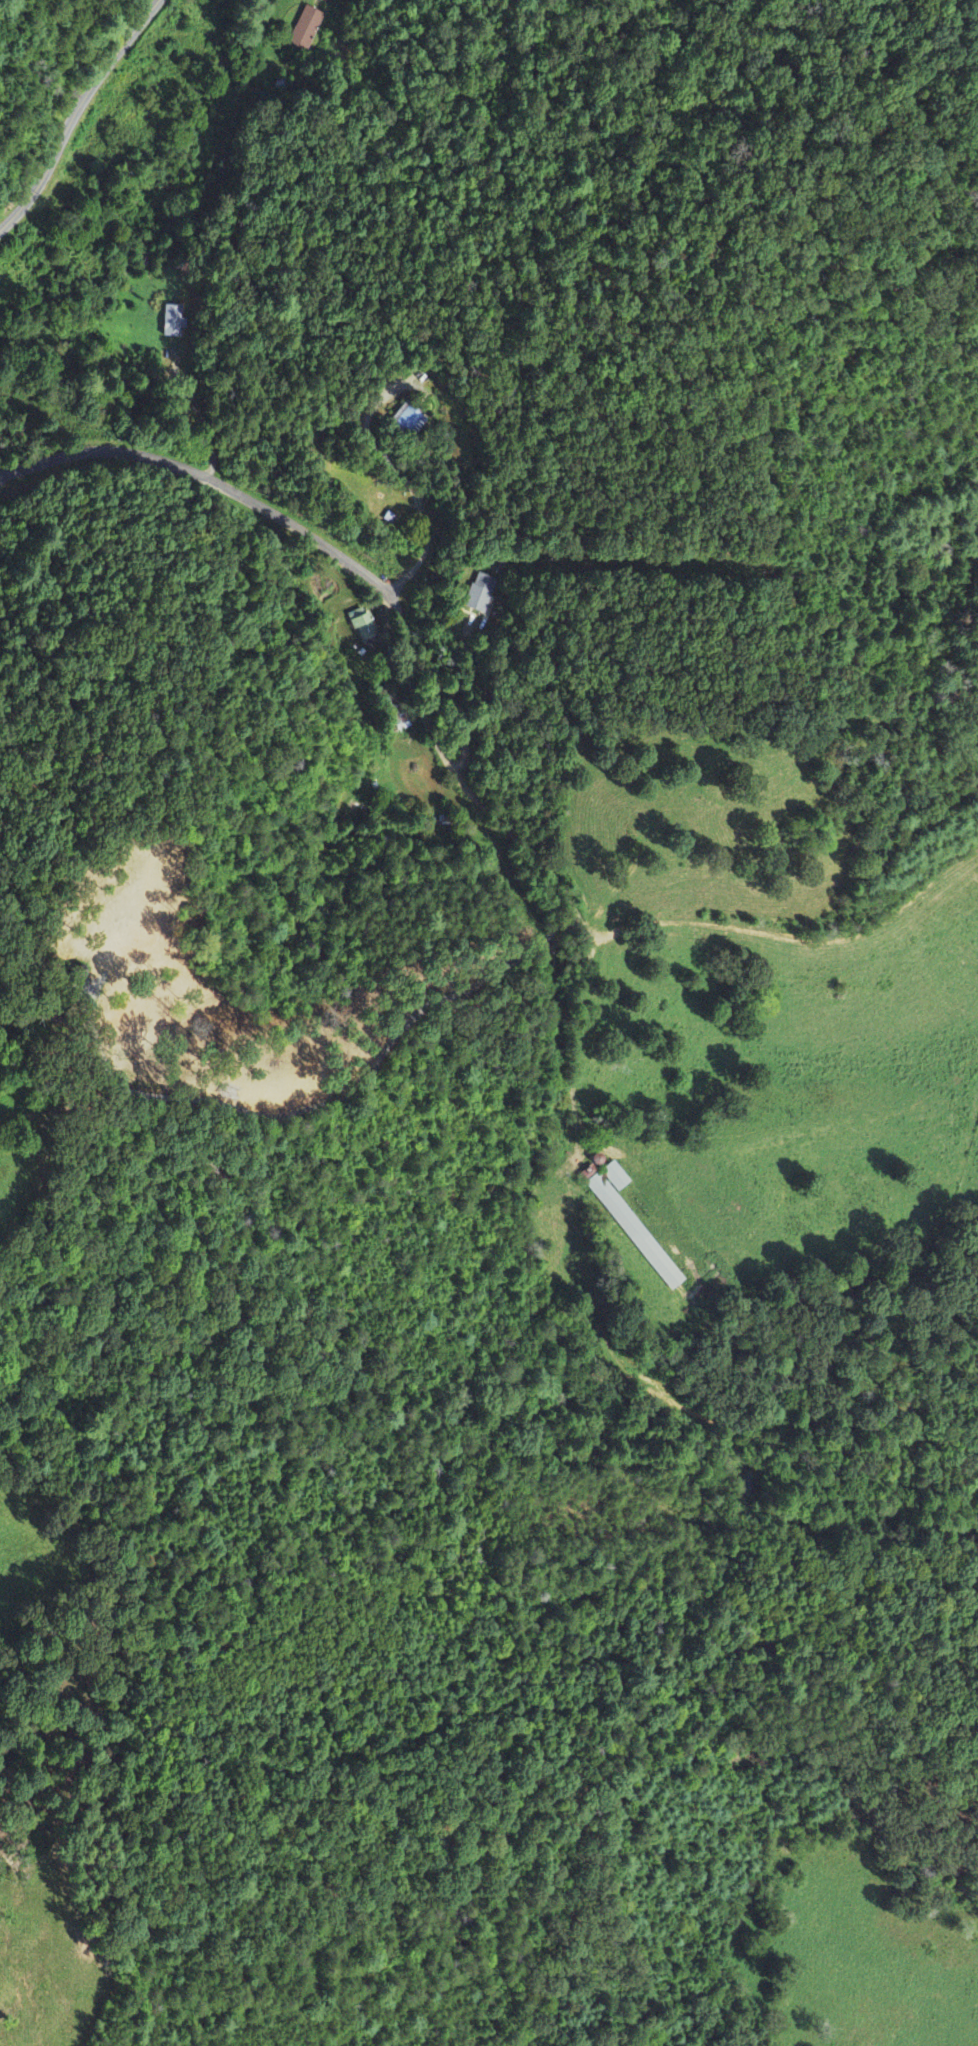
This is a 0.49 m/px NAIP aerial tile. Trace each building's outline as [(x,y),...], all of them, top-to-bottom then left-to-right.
[(289,34),(309,47),(325,20),(306,8),(289,34)] [(463,608),(486,616),(499,582),(476,573),(463,608)] [(365,615),(363,609),(347,614),(359,644),(380,637),(371,613),(365,615)] [(684,1282),(617,1193),(631,1183),(614,1160),(600,1171),(600,1172),(586,1183),(669,1293),(684,1282)]
